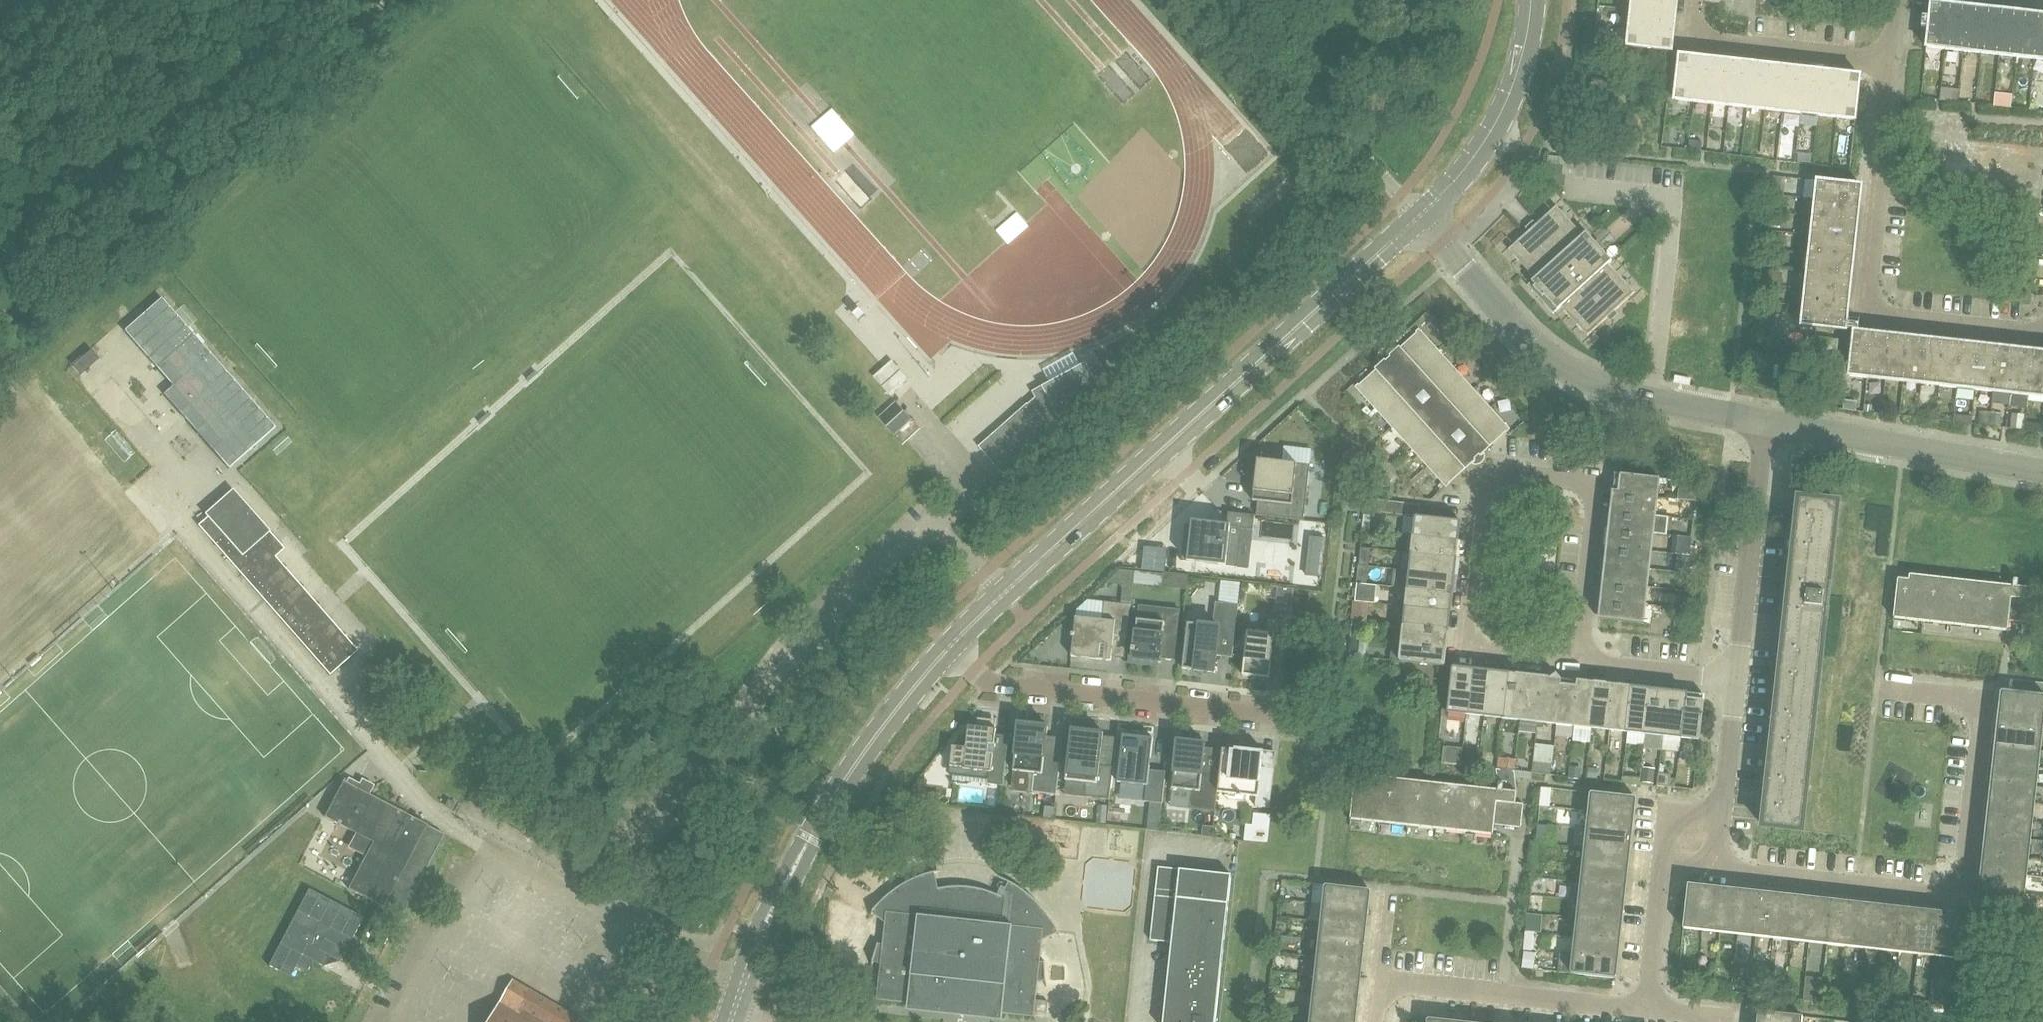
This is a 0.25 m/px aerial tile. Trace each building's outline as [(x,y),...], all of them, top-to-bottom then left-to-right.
[(1634,10),(1674,14),(1676,0),(1635,0),(1634,10)] [(1927,44),(1945,46),(1949,6),(1931,4),(1927,44)] [(1945,46),(1963,48),(1967,8),(1949,6),(1945,46)] [(1985,10),(1967,8),(1963,48),(1981,50),(1985,10)] [(1634,10),(1632,28),(1672,32),(1674,14),(1634,10)] [(1981,50),(1999,52),(2003,12),(1985,10),(1981,50)] [(2021,14),(2003,12),(1999,52),(2017,54),(2021,14)] [(2017,54),(2035,56),(2039,16),(2021,14),(2017,54)] [(1672,32),(1632,28),(1630,46),(1670,51),(1672,32)] [(1675,97),(1693,99),(1698,59),(1680,57),(1677,86),(1675,97)] [(1693,99),(1711,101),(1716,61),(1698,59),(1693,99)] [(1729,103),(1734,63),(1716,61),(1711,101),(1729,103)] [(1729,103),(1748,105),(1752,65),(1734,63),(1729,103)] [(1770,67),(1752,65),(1748,105),(1766,107),(1770,67)] [(1766,107),(1784,109),(1788,69),(1770,67),(1766,107)] [(1806,71),(1788,69),(1784,109),(1802,111),(1806,71)] [(1802,111),(1820,113),(1824,73),(1806,71),(1802,111)] [(1820,113),(1838,115),(1842,75),(1824,73),(1820,113)] [(1842,75),(1838,115),(1856,117),(1860,77),(1842,75)] [(1668,85),(1667,96),(1675,97),(1677,86),(1668,85)] [(1557,175),(1544,174),(1543,185),(1556,186),(1557,175)] [(1817,198),(1857,203),(1859,184),(1819,180),(1817,198)] [(1856,221),(1857,203),(1817,198),(1815,216),(1856,221)] [(1779,213),(1780,206),(1780,202),(1771,201),(1769,212),(1779,213)] [(1588,336),(1593,331),(1608,317),(1611,321),(1618,314),(1615,311),(1635,292),(1609,263),(1612,260),(1603,250),(1605,248),(1601,244),(1598,241),(1596,243),(1586,232),(1583,235),(1557,206),(1537,224),(1534,221),(1526,228),(1529,231),(1509,249),(1535,278),(1532,281),(1536,285),(1534,287),(1543,297),(1545,295),(1558,310),(1561,307),(1588,336)] [(1773,213),(1772,225),(1781,226),(1782,214),(1773,213)] [(1854,239),(1856,221),(1815,216),(1813,234),(1854,239)] [(1786,235),(1774,233),(1772,233),(1770,247),(1784,249),(1786,235)] [(1813,234),(1811,252),(1852,256),(1854,239),(1813,234)] [(1850,274),(1852,256),(1811,252),(1809,270),(1850,274)] [(1770,253),(1769,267),(1780,268),(1781,255),(1770,253)] [(1848,292),(1850,274),(1809,270),(1807,288),(1848,292)] [(1848,292),(1807,288),(1805,307),(1846,311),(1848,292)] [(164,394),(229,468),(275,427),(162,298),(124,330),(173,385),(164,394)] [(1844,329),(1846,311),(1805,307),(1804,325),(1809,325),(1808,331),(1810,332),(1822,333),(1823,327),(1844,329)] [(1447,485),(1459,474),(1475,460),(1476,461),(1477,460),(1476,459),(1480,455),(1481,456),(1482,455),(1481,454),(1509,429),(1420,330),(1395,352),(1393,350),(1391,349),(1390,349),(1388,348),(1387,348),(1385,349),(1384,349),(1382,350),(1381,351),(1380,352),(1379,353),(1379,355),(1379,356),(1379,358),(1379,360),(1379,361),(1380,362),(1382,364),(1357,387),(1447,485)] [(1849,373),(1868,375),(1872,335),(1854,333),(1849,373)] [(1890,337),(1872,335),(1868,375),(1886,377),(1890,337)] [(1837,350),(1838,339),(1816,336),(1814,347),(1837,350)] [(1890,337),(1886,377),(1904,379),(1908,339),(1890,337)] [(1926,341),(1908,339),(1904,379),(1922,381),(1926,341)] [(1926,341),(1922,381),(1940,383),(1944,343),(1926,341)] [(1962,345),(1944,343),(1940,383),(1957,385),(1962,345)] [(1962,345),(1957,385),(1975,387),(1980,347),(1962,345)] [(1998,349),(1980,347),(1975,387),(1993,389),(1998,349)] [(2015,351),(1998,349),(1993,389),(2011,391),(2015,351)] [(2011,391),(2029,393),(2033,352),(2015,351),(2011,391)] [(2033,352),(2029,393),(2042,394),(2042,353),(2033,352)] [(893,360),(874,376),(891,395),(909,379),(893,360)] [(1028,403),(979,447),(1011,482),(1065,434),(1062,431),(1066,428),(1060,416),(1103,393),(1093,375),(1086,362),(1078,367),(1077,367),(1076,367),(1077,368),(1069,372),(1069,371),(1068,372),(1061,376),(1059,377),(1060,377),(1052,381),(1051,381),(1051,382),(1044,386),(1044,385),(1033,391),(1041,406),(1035,411),(1028,403)] [(1105,368),(1093,375),(1103,393),(1115,386),(1105,368)] [(1844,408),(1846,408),(1857,410),(1858,401),(1845,400),(1844,408)] [(1367,403),(1362,408),(1366,413),(1372,409),(1367,403)] [(887,426),(903,445),(921,429),(904,411),(887,426)] [(1980,411),(1978,423),(1990,424),(1991,412),(1980,411)] [(1990,424),(2002,425),(2003,414),(1991,412),(1990,424)] [(2011,426),(2024,428),(2025,414),(2012,413),(2011,426)] [(1971,425),(1972,422),(1973,416),(1955,414),(1954,423),(1971,425)] [(2026,419),(2025,428),(2034,429),(2035,420),(2026,419)] [(1258,463),(1252,462),(1250,482),(1255,483),(1253,501),(1258,501),(1257,515),(1304,520),(1310,465),(1258,459),(1258,463)] [(1621,494),(1656,496),(1658,478),(1618,474),(1618,475),(1623,476),(1622,480),(1618,480),(1616,493),(1621,494)] [(238,572),(276,539),(232,489),(205,513),(208,517),(198,526),(238,572)] [(1654,514),(1656,496),(1621,494),(1621,498),(1616,498),(1614,510),(1654,514)] [(1398,514),(1419,516),(1420,504),(1368,498),(1366,510),(1398,514)] [(1837,502),(1799,498),(1792,564),(1830,568),(1837,502)] [(1652,532),(1654,514),(1614,510),(1612,528),(1652,532)] [(1185,533),(1182,561),(1249,568),(1250,567),(1238,566),(1242,528),(1254,530),(1255,515),(1229,512),(1227,524),(1192,520),(1191,534),(1185,533)] [(1419,517),(1417,535),(1457,540),(1459,522),(1459,521),(1419,516),(1419,517)] [(1650,551),(1652,532),(1612,528),(1610,546),(1650,551)] [(1457,540),(1417,535),(1415,553),(1455,557),(1457,540)] [(284,548),(276,539),(238,572),(329,675),(357,650),(275,556),(284,548)] [(1608,564),(1648,568),(1650,551),(1610,546),(1608,564)] [(1415,553),(1413,571),(1453,575),(1455,557),(1415,553)] [(1359,564),(1359,565),(1369,566),(1370,557),(1360,556),(1359,564)] [(1321,576),(1322,565),(1308,563),(1306,575),(1321,576)] [(1646,586),(1648,568),(1608,564),(1606,581),(1646,586)] [(1823,635),(1830,568),(1792,564),(1785,631),(1823,635)] [(1359,570),(1358,573),(1368,574),(1369,566),(1359,565),(1359,570)] [(1451,593),(1453,575),(1413,571),(1411,589),(1451,593)] [(1189,577),(1164,574),(1162,587),(1187,590),(1189,577)] [(2013,590),(1898,578),(1894,618),(2008,630),(2009,620),(2037,623),(2039,599),(2031,598),(2032,587),(2019,586),(2020,578),(2014,577),(2013,590)] [(1604,600),(1644,604),(1646,586),(1606,581),(1604,600)] [(1411,589),(1409,606),(1449,611),(1451,593),(1411,589)] [(1642,623),(1644,604),(1604,600),(1602,619),(1642,623)] [(1127,638),(1131,604),(1105,602),(1103,619),(1076,617),(1074,633),(1073,633),(1072,636),(1074,637),(1072,656),(1112,661),(1114,637),(1127,638)] [(1233,657),(1239,605),(1216,602),(1213,626),(1189,623),(1183,669),(1215,672),(1217,655),(1233,657)] [(1447,629),(1449,611),(1409,606),(1407,625),(1447,629)] [(1161,662),(1164,638),(1177,640),(1180,610),(1158,608),(1157,622),(1138,619),(1135,647),(1133,647),(1133,649),(1131,649),(1129,663),(1158,666),(1159,662),(1161,662)] [(1677,612),(1675,627),(1682,627),(1684,613),(1677,612)] [(1268,678),(1270,678),(1274,645),(1288,646),(1291,620),(1267,617),(1266,630),(1249,628),(1248,633),(1244,633),(1242,649),(1246,649),(1244,675),(1254,677),(1253,681),(1267,682),(1268,678)] [(1407,625),(1405,642),(1445,647),(1447,629),(1407,625)] [(1816,700),(1823,635),(1785,631),(1778,696),(1816,700)] [(1443,666),(1445,647),(1405,642),(1403,661),(1443,666)] [(1448,710),(1468,712),(1472,672),(1453,670),(1448,710)] [(1472,672),(1468,712),(1486,714),(1490,674),(1472,672)] [(1486,714),(1501,716),(1506,675),(1490,674),(1486,714)] [(1501,716),(1521,718),(1526,678),(1506,675),(1501,716)] [(1526,678),(1521,718),(1540,720),(1544,680),(1526,678)] [(2002,709),(2042,713),(2042,705),(2042,682),(2011,679),(2010,690),(2004,690),(2002,709)] [(1540,720),(1557,722),(1562,681),(1544,680),(1540,720)] [(1557,722),(1576,724),(1580,683),(1562,681),(1557,722)] [(1593,726),(1598,685),(1580,683),(1576,724),(1593,726)] [(1593,726),(1611,728),(1615,687),(1598,685),(1593,726)] [(1611,728),(1629,730),(1633,689),(1615,687),(1611,728)] [(1629,730),(1647,732),(1651,691),(1633,689),(1629,730)] [(1665,734),(1669,693),(1651,691),(1647,732),(1665,734)] [(1665,734),(1682,735),(1687,695),(1669,693),(1665,734)] [(1706,697),(1687,695),(1682,735),(1702,738),(1706,697)] [(1771,763),(1809,767),(1816,700),(1778,696),(1771,763)] [(2002,709),(2000,727),(2040,731),(2042,713),(2002,709)] [(953,746),(951,766),(964,768),(964,769),(976,770),(975,772),(979,772),(980,771),(990,772),(989,780),(989,784),(1004,785),(1009,736),(996,734),(997,729),(996,729),(996,723),(990,723),(990,719),(978,718),(977,727),(969,726),(966,747),(953,746)] [(1061,757),(1045,755),(1048,726),(1043,726),(1044,721),(1025,719),(1024,723),(1019,723),(1014,771),(1034,773),(1032,793),(1057,795),(1061,757)] [(1100,765),(1104,732),(1097,731),(1097,728),(1080,726),(1079,730),(1072,729),(1067,780),(1086,783),(1084,797),(1110,800),(1114,766),(1100,765)] [(2000,727),(1998,745),(2038,749),(2040,731),(2000,727)] [(1154,738),(1123,734),(1118,782),(1147,785),(1145,801),(1163,803),(1167,771),(1150,769),(1154,738)] [(1216,811),(1218,792),(1220,775),(1203,774),(1206,743),(1204,743),(1204,739),(1181,737),(1180,741),(1178,740),(1173,788),(1191,790),(1190,808),(1216,811)] [(1997,763),(2036,767),(2038,749),(1998,745),(1997,763)] [(1218,792),(1228,793),(1239,795),(1242,796),(1242,795),(1257,797),(1256,806),(1270,808),(1275,768),(1262,767),(1264,750),(1245,748),(1236,747),(1235,750),(1223,748),(1220,775),(1218,792)] [(1501,757),(1500,768),(1515,770),(1516,759),(1501,757)] [(1532,772),(1551,774),(1552,763),(1534,761),(1532,772)] [(1804,820),(1809,767),(1771,763),(1764,826),(1802,830),(1804,820)] [(1997,763),(1995,781),(2034,785),(2036,767),(1997,763)] [(1569,776),(1582,777),(1583,767),(1570,766),(1569,776)] [(1589,766),(1588,777),(1598,778),(1599,767),(1589,766)] [(1644,766),(1642,782),(1654,783),(1655,768),(1644,766)] [(1657,785),(1670,786),(1671,774),(1659,773),(1657,785)] [(1504,789),(1505,782),(1499,782),(1498,789),(1356,774),(1351,819),(1379,822),(1494,834),(1495,824),(1522,827),(1524,802),(1516,801),(1517,791),(1504,789)] [(2032,803),(2034,785),(1995,781),(1993,798),(2032,803)] [(325,817),(373,841),(348,889),(401,916),(444,835),(443,834),(442,836),(425,828),(427,825),(343,782),(325,817)] [(1553,789),(1543,788),(1540,806),(1551,808),(1553,789)] [(906,802),(926,804),(927,792),(913,791),(906,802)] [(1592,811),(1632,815),(1634,797),(1594,793),(1592,811)] [(1993,798),(1991,816),(2031,821),(2032,803),(1993,798)] [(454,812),(456,806),(447,802),(445,807),(454,812)] [(1097,823),(1106,824),(1108,805),(1098,805),(1097,823)] [(1044,817),(1054,818),(1055,807),(1045,806),(1044,817)] [(1630,833),(1632,815),(1592,811),(1590,829),(1630,833)] [(1255,813),(1253,824),(1270,826),(1271,815),(1255,813)] [(1149,816),(1148,829),(1160,830),(1162,817),(1149,816)] [(1991,816),(1989,834),(2029,838),(2031,821),(1991,816)] [(1538,824),(1536,836),(1547,838),(1549,826),(1538,824)] [(1588,847),(1628,851),(1630,833),(1590,829),(1588,847)] [(2029,838),(1989,834),(1987,852),(2027,856),(2029,838)] [(1628,851),(1588,847),(1586,865),(1626,869),(1628,851)] [(1987,852),(1985,871),(2025,875),(2027,856),(1987,852)] [(1624,887),(1626,869),(1586,865),(1584,883),(1624,887)] [(1233,874),(1159,866),(1151,940),(1173,942),(1164,1021),(1217,1021),(1233,874)] [(940,870),(933,872),(925,874),(919,877),(912,880),(905,883),(899,887),(893,891),(887,896),(882,901),(877,906),(872,912),(870,914),(871,915),(873,913),(886,923),(883,945),(880,944),(880,943),(879,943),(872,965),(873,966),(874,962),(881,964),(878,999),(909,1003),(908,1007),(1003,1017),(1003,1013),(1035,1016),(1036,1011),(1037,1000),(1039,981),(1046,981),(1046,984),(1047,984),(1046,961),(1045,961),(1045,963),(1041,962),(1043,940),(1058,933),(1059,935),(1061,935),(1057,928),(1054,922),(1050,916),(1045,910),(1041,904),(1035,899),(1030,894),(1024,890),(1018,885),(1012,882),(1005,878),(1002,877),(1002,878),(1009,882),(1002,896),(996,894),(990,891),(984,889),(978,888),(970,887),(964,886),(957,886),(950,886),(944,887),(939,888),(935,873),(940,872),(940,870)] [(1985,871),(1983,889),(2023,893),(2025,875),(1985,871)] [(1624,887),(1584,883),(1582,901),(1622,906),(1624,887)] [(1328,885),(1326,903),(1367,907),(1369,890),(1328,885)] [(1703,928),(1707,888),(1689,886),(1685,926),(1703,928)] [(1725,890),(1707,888),(1703,928),(1721,930),(1725,890)] [(2023,893),(1983,889),(1981,907),(2021,911),(2023,893)] [(362,918),(308,890),(269,965),(291,977),(297,966),(307,971),(313,961),(324,966),(329,956),(340,961),(362,918)] [(1739,932),(1743,892),(1725,890),(1721,930),(1739,932)] [(1761,894),(1743,892),(1739,932),(1757,934),(1761,894)] [(1779,896),(1761,894),(1757,934),(1775,936),(1779,896)] [(1779,896),(1775,936),(1793,938),(1797,898),(1779,896)] [(1815,900),(1797,898),(1793,938),(1811,939),(1815,900)] [(1833,901),(1815,900),(1811,939),(1829,941),(1833,901)] [(1620,924),(1622,906),(1582,901),(1580,919),(1620,924)] [(1847,943),(1851,903),(1833,901),(1829,941),(1847,943)] [(1365,925),(1367,907),(1326,903),(1324,921),(1365,925)] [(1869,905),(1851,903),(1847,943),(1865,945),(1869,905)] [(1887,907),(1869,905),(1865,945),(1883,947),(1887,907)] [(1901,949),(1905,909),(1887,907),(1883,947),(1901,949)] [(1923,911),(1905,909),(1901,949),(1919,951),(1923,911)] [(1941,913),(1923,911),(1919,951),(1937,953),(1941,913)] [(1959,915),(1941,913),(1937,953),(1955,955),(1959,915)] [(1977,917),(1959,915),(1955,955),(1973,957),(1977,917)] [(1618,942),(1620,924),(1580,919),(1578,937),(1618,942)] [(1324,921),(1322,938),(1363,943),(1365,925),(1324,921)] [(1524,930),(1522,949),(1533,950),(1535,932),(1524,930)] [(1616,960),(1618,942),(1578,937),(1576,955),(1616,960)] [(1361,961),(1363,943),(1322,938),(1320,956),(1361,961)] [(1525,951),(1522,968),(1534,969),(1536,953),(1525,951)] [(1616,960),(1576,955),(1574,973),(1614,978),(1616,960)] [(1361,961),(1320,956),(1318,974),(1359,979),(1361,961)] [(1357,997),(1359,979),(1318,974),(1316,992),(1357,997)] [(1807,974),(1804,999),(1822,1001),(1822,1000),(1823,994),(1825,976),(1807,974)] [(581,1019),(514,980),(491,1021),(579,1021),(581,1019)] [(1357,997),(1316,992),(1314,1010),(1355,1015),(1357,997)] [(1914,999),(1913,1010),(1931,1012),(1932,1001),(1914,999)] [(1037,1000),(1036,1011),(1047,1012),(1048,1001),(1037,1000)] [(1355,1015),(1314,1010),(1313,1021),(1354,1021),(1355,1015)] [(1801,1015),(1761,1011),(1760,1021),(1801,1021),(1801,1015)]
